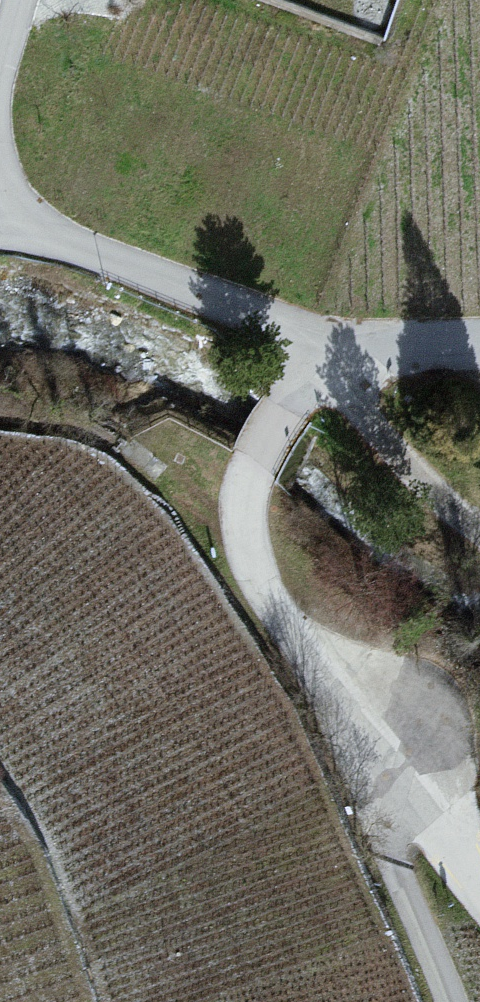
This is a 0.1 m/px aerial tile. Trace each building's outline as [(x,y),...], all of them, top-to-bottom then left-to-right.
[(383,38),(397,0),(283,0),(383,38)]
